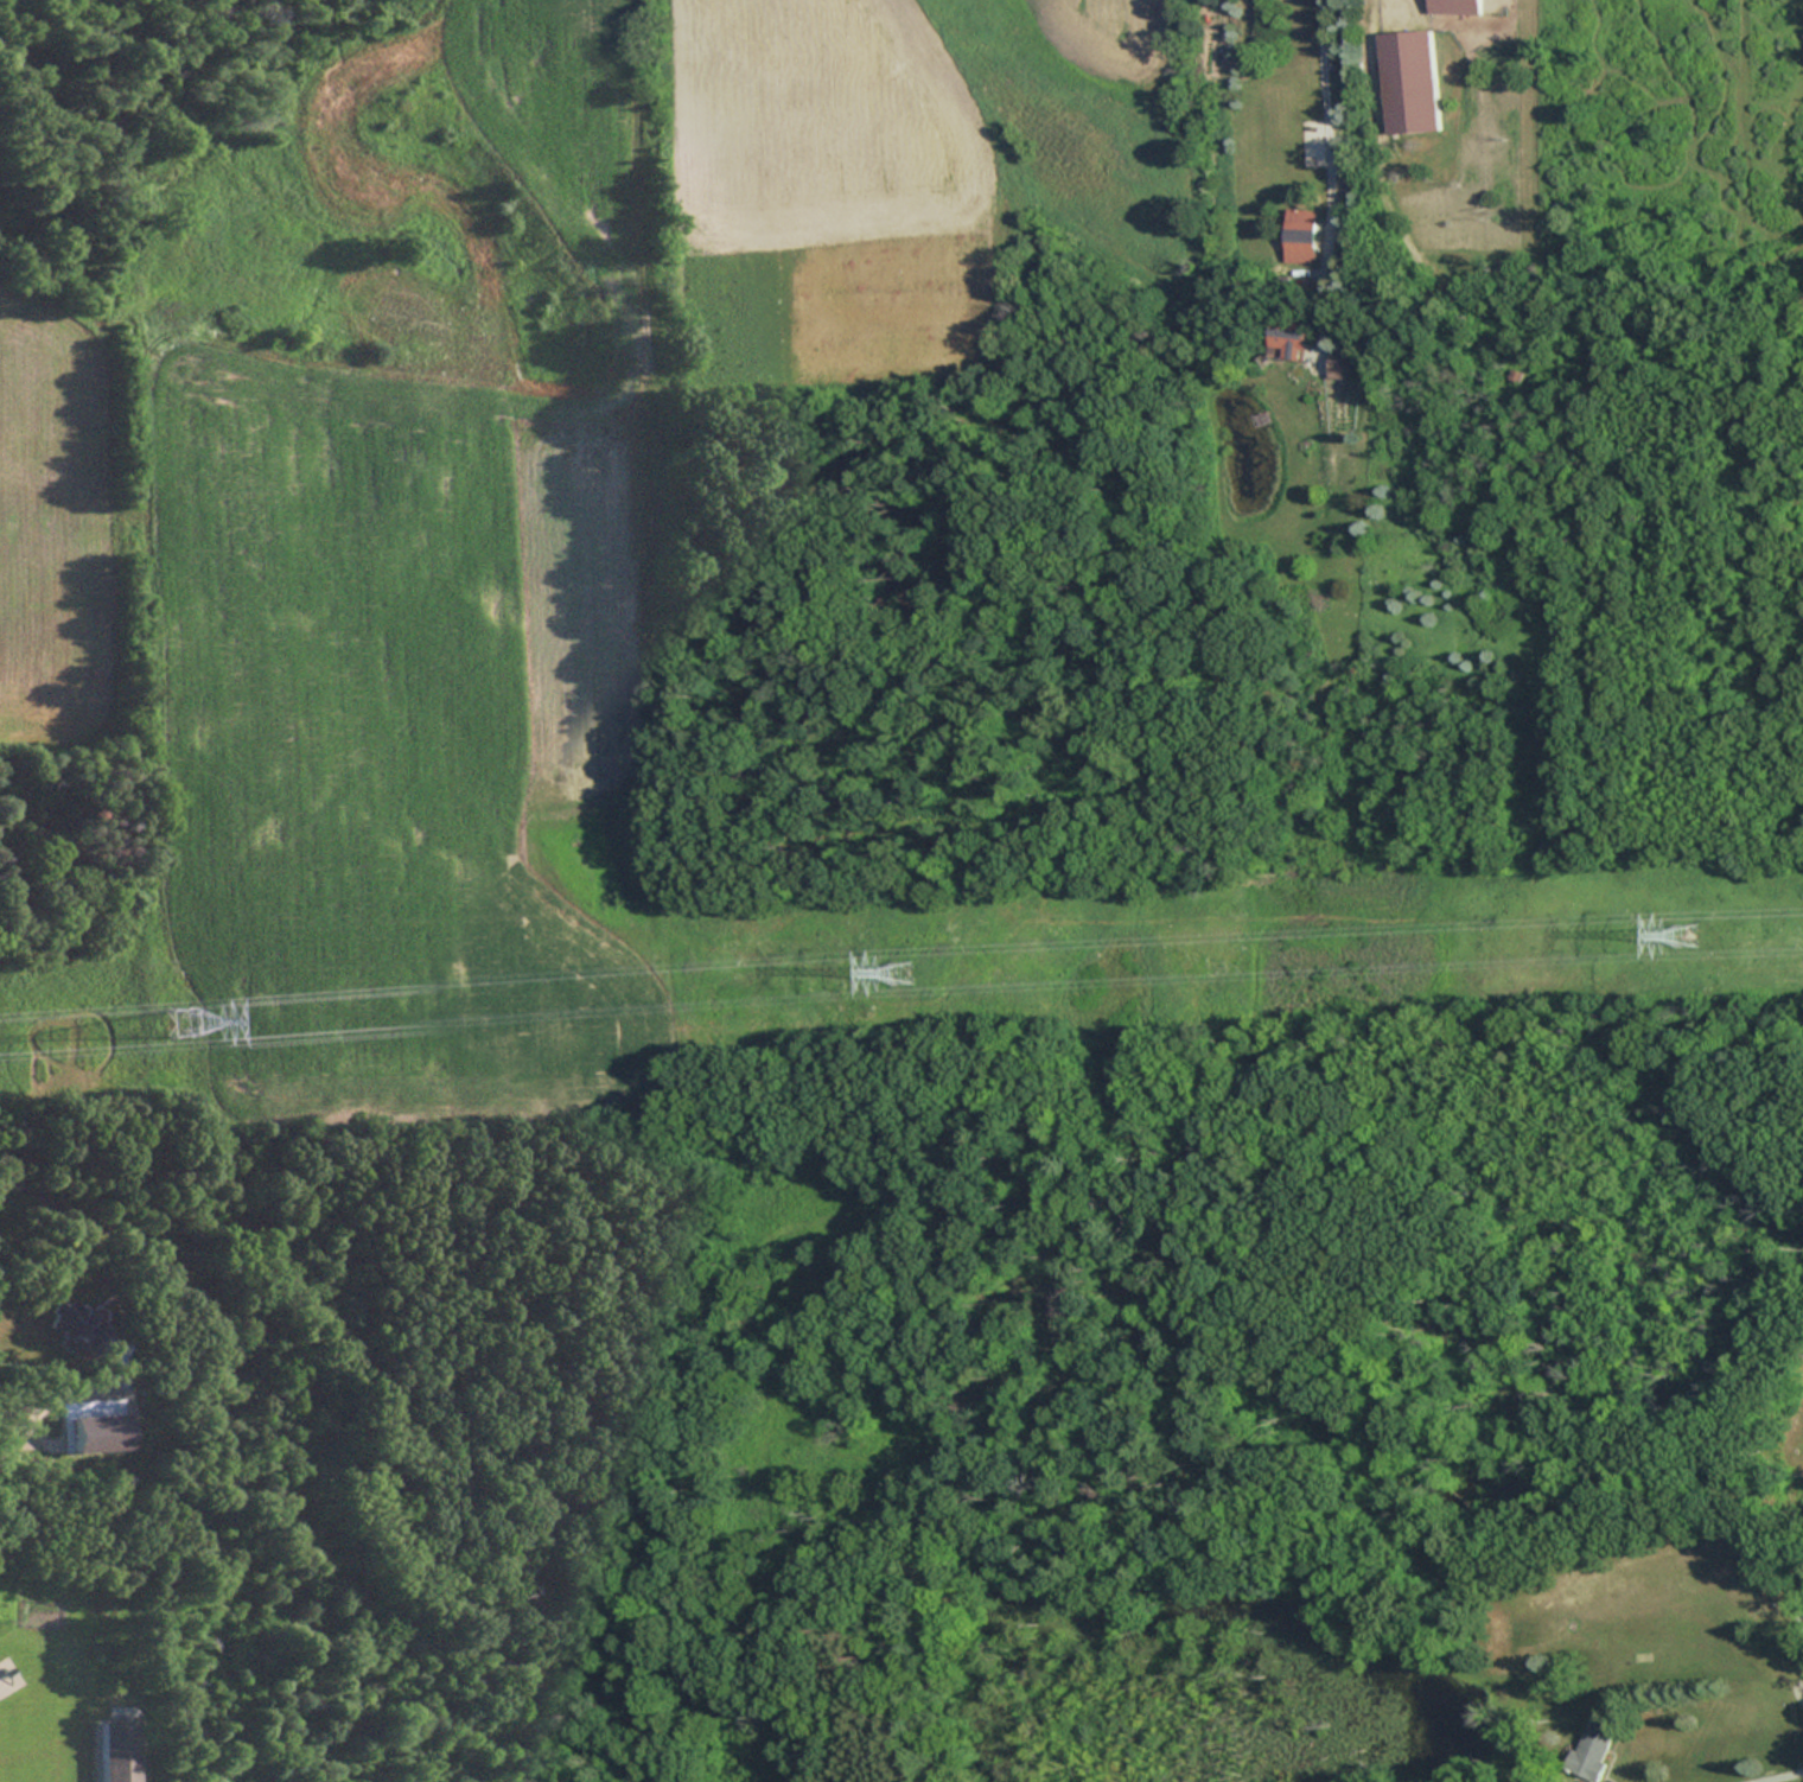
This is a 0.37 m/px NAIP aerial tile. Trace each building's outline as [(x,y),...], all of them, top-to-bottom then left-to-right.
[(1291,252),(1321,252),(1321,210),(1291,210),(1291,252)] [(1314,318),(1280,318),(1280,357),(1314,357),(1314,318)] [(1333,378),(1354,380),(1357,352),(1336,350),(1333,378)] [(58,1298),(42,1331),(93,1354),(108,1321),(58,1298)] [(1613,1729),(1585,1718),(1565,1772),(1592,1781),(1593,1781),(1613,1729)] [(102,1724),(103,1781),(139,1781),(139,1724),(102,1724)]
